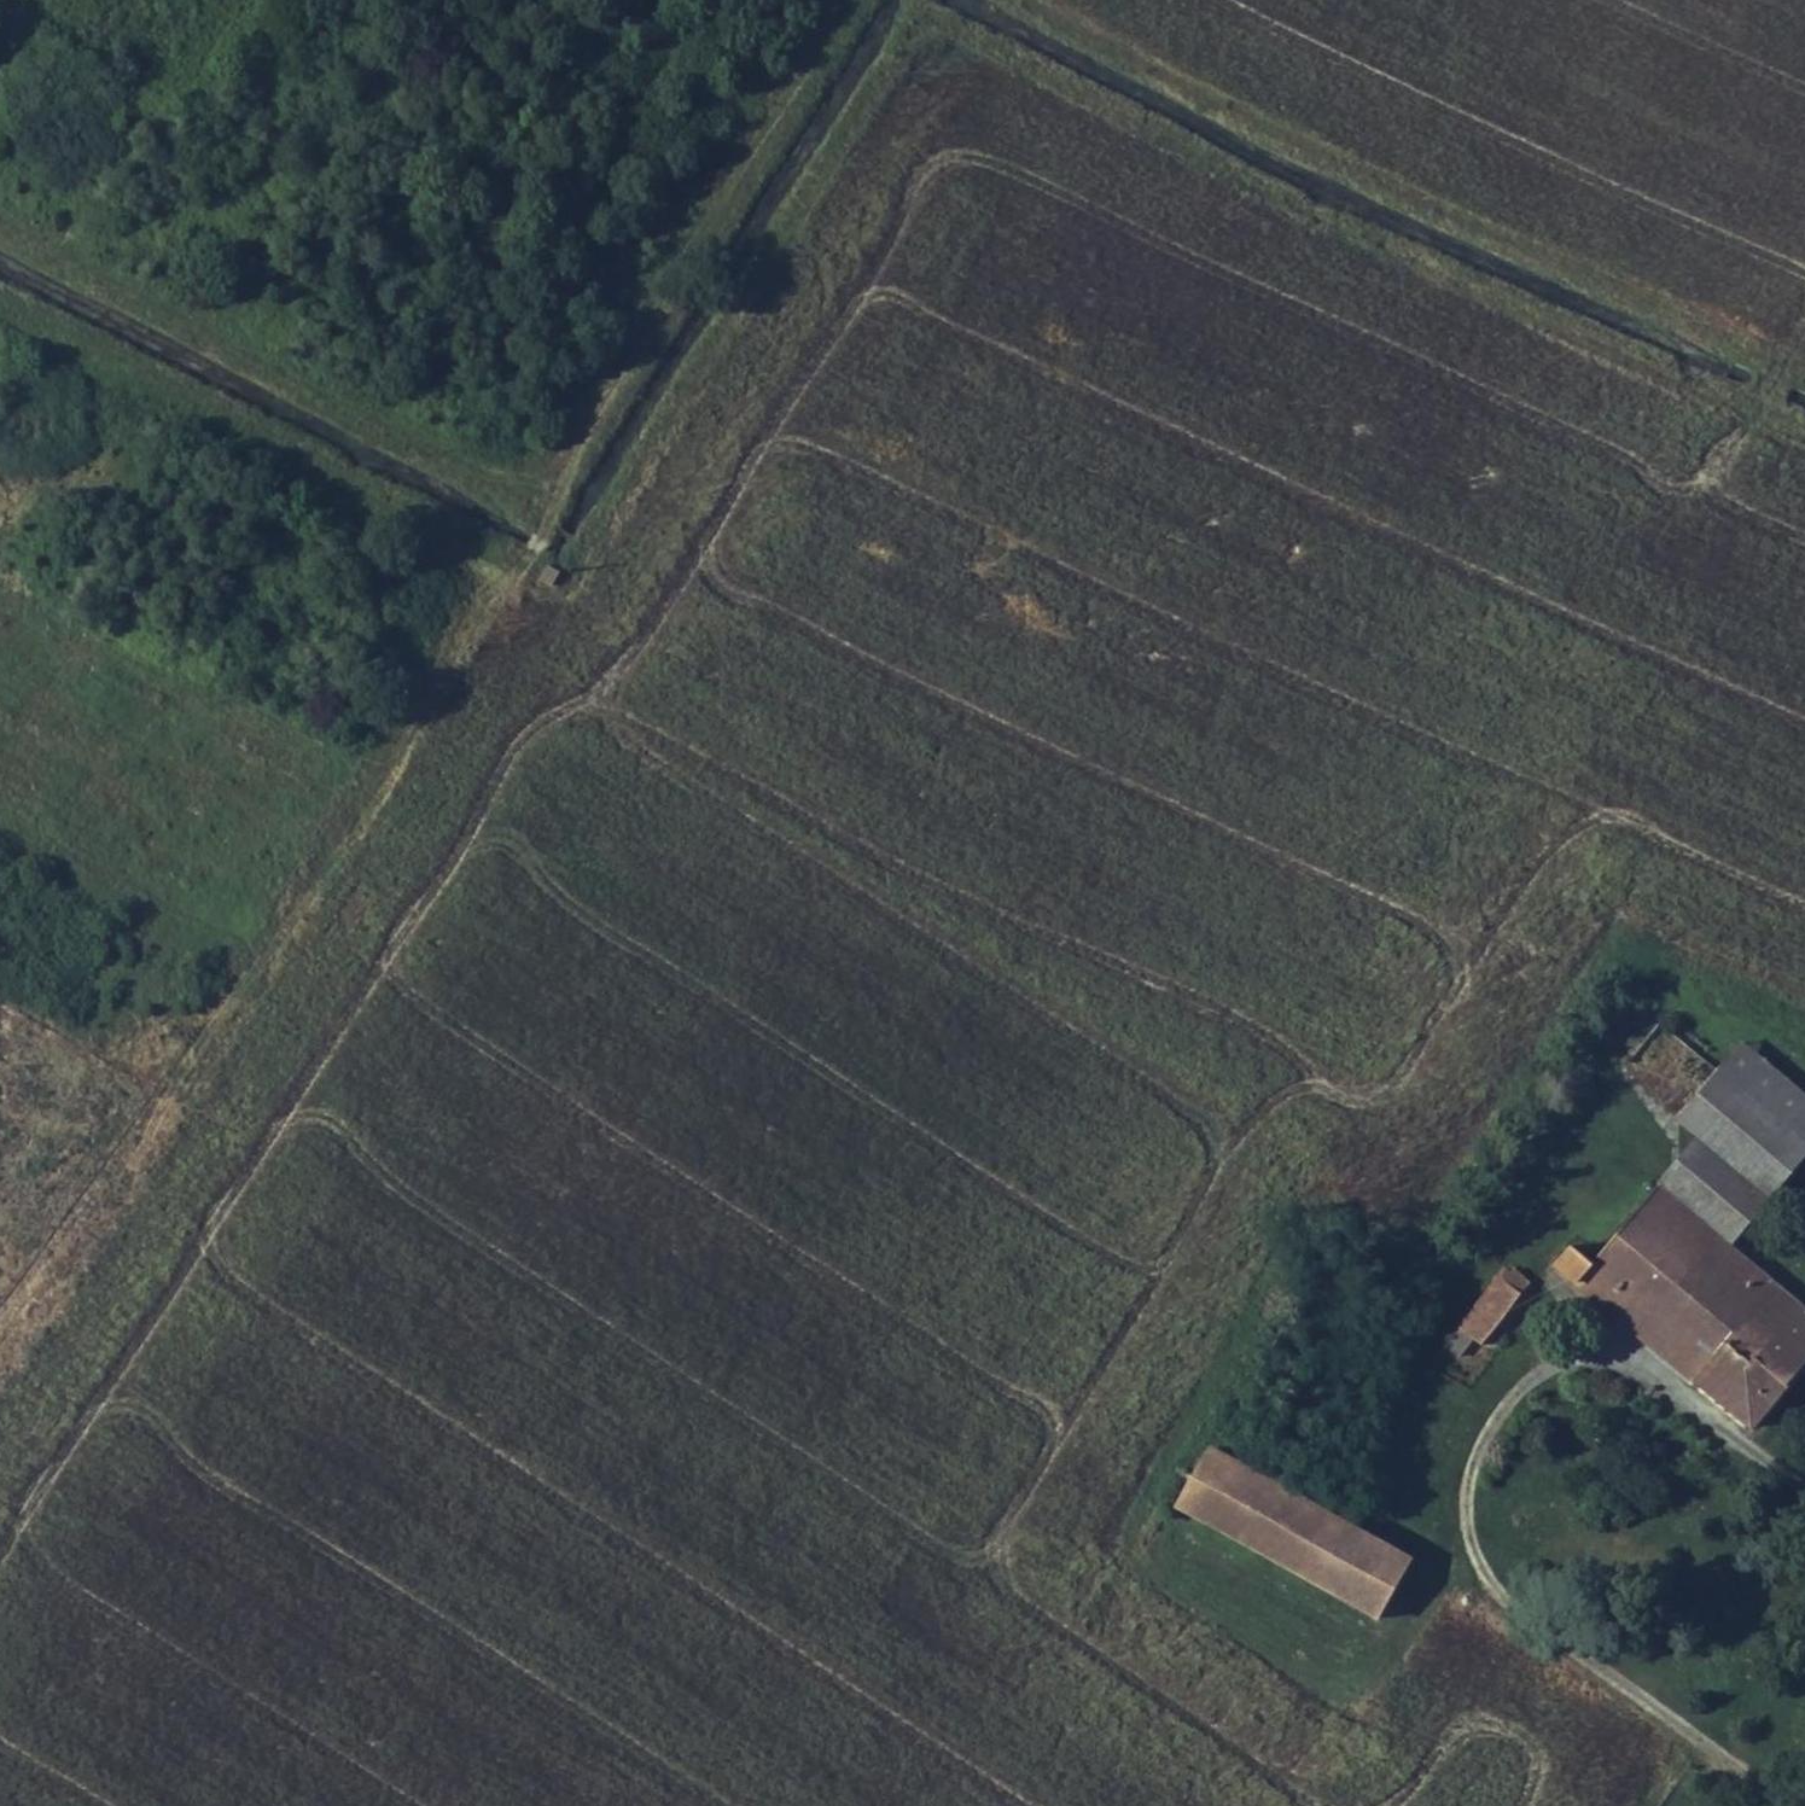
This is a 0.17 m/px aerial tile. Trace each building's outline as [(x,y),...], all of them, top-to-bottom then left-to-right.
[(1656,1083),(1684,1043),(1657,1024),(1629,1064),(1656,1083)] [(1720,1131),(1685,1173),(1797,1263),(1804,1253),(1804,1199),(1720,1131)] [(1797,1263),(1685,1173),(1655,1209),(1768,1301),(1797,1263)] [(1655,1209),(1596,1281),(1570,1260),(1550,1285),(1748,1448),(1804,1377),(1804,1332),(1768,1301),(1655,1209)] [(1491,1295),(1453,1351),(1474,1367),(1513,1311),(1491,1295)] [(1407,1578),(1382,1565),(1198,1470),(1181,1502),(1167,1526),(1375,1637),(1407,1578)]
